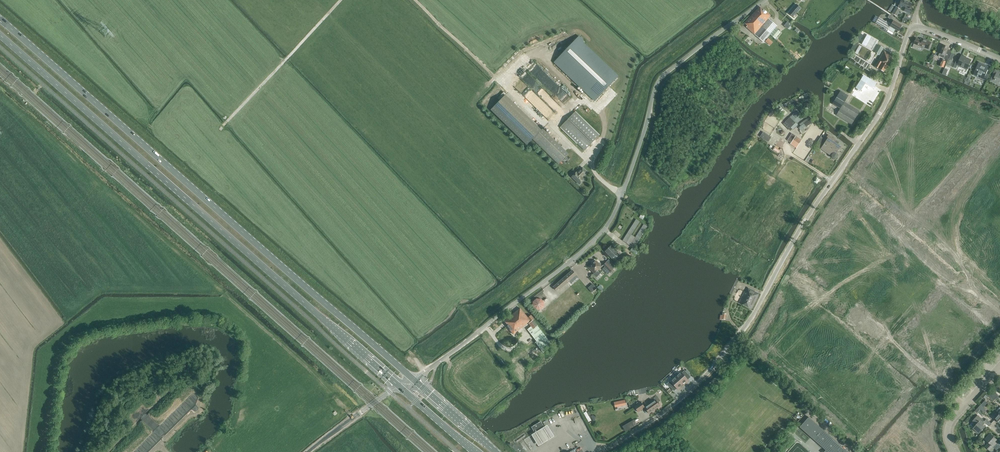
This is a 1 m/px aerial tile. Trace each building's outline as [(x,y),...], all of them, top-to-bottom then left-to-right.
[(893,12),(892,14),(896,16),(900,9),(902,7),(905,8),(904,11),(910,14),(912,9),(910,9),(912,4),(908,2),(903,0),(901,0),(898,8),(895,6),(894,5),(890,11),(892,11),(893,12)] [(796,4),(788,13),(793,17),(801,8),(796,4)] [(762,25),(770,15),(758,6),(751,14),(762,25)] [(762,25),(751,14),(744,23),(747,25),(746,27),(754,34),(762,25)] [(888,30),(890,27),(898,31),(900,28),(902,26),(901,26),(901,25),(893,20),(891,24),(886,21),(885,21),(878,18),(875,23),(884,28),(888,30)] [(769,19),(762,27),(775,38),(781,32),(775,27),(777,26),(769,19)] [(787,21),(784,25),(788,29),(792,24),(787,21)] [(762,27),(755,35),(763,42),(769,34),(775,39),(775,38),(762,27)] [(555,62),(595,100),(618,76),(581,42),(583,40),(579,36),(555,62)] [(770,46),(773,42),(768,37),(765,41),(770,46)] [(866,37),(862,46),(864,47),(862,51),(860,50),(858,55),(867,59),(874,44),(870,42),(871,39),(866,37)] [(853,55),(860,41),(856,39),(849,53),(853,55)] [(913,47),(918,49),(919,46),(929,49),(932,42),(923,39),(923,40),(921,39),(920,40),(916,39),(915,41),(913,47)] [(874,52),(879,55),(883,48),(878,45),(874,52)] [(952,51),(948,50),(949,48),(943,45),(938,56),(944,58),(943,60),(946,62),(947,62),(952,51)] [(875,65),(875,66),(884,72),(893,57),(884,51),(881,56),(875,65)] [(953,67),(956,69),(958,65),(967,70),(971,61),(965,58),(966,57),(962,55),(961,57),(958,56),(953,67)] [(536,62),(529,68),(556,96),(560,93),(562,95),(561,96),(563,97),(562,98),(565,101),(569,96),(536,62)] [(973,74),(977,76),(978,74),(984,77),(984,79),(987,80),(989,75),(986,74),(988,69),(984,67),(985,65),(979,63),(973,74)] [(862,74),(855,87),(860,90),(864,83),(872,87),(875,82),(862,74)] [(832,104),(840,109),(836,115),(851,124),(859,111),(847,104),(847,103),(846,103),(843,101),(844,100),(845,101),(848,95),(840,91),(832,104)] [(505,95),(491,110),(527,145),(533,139),(541,130),(505,95)] [(800,110),(802,113),(806,111),(807,114),(810,112),(809,110),(812,108),(809,102),(806,104),(807,107),(800,110)] [(775,107),(784,117),(787,113),(779,104),(775,107)] [(785,121),(789,125),(788,126),(790,128),(791,127),(793,130),(798,125),(796,124),(803,118),(800,114),(798,111),(794,113),(790,117),(789,117),(785,121)] [(575,112),(560,127),(585,150),(599,135),(575,112)] [(799,127),(800,130),(806,126),(806,127),(812,122),(811,121),(812,121),(809,117),(799,125),(800,126),(799,127)] [(541,130),(533,139),(558,164),(568,154),(542,129),(541,130)] [(766,133),(763,132),(760,136),(768,142),(771,137),(766,133)] [(788,140),(797,146),(802,140),(792,134),(788,140)] [(827,152),(832,155),(831,156),(832,157),(832,158),(834,159),(835,159),(836,158),(837,157),(837,156),(837,155),(836,154),(841,147),(837,144),(837,143),(838,142),(828,135),(823,142),(824,142),(820,148),(826,152),(827,152)] [(585,178),(583,176),(588,171),(583,167),(578,172),(577,171),(572,176),(580,184),(585,178)] [(633,215),(635,212),(626,208),(621,218),(624,219),(627,213),(633,215)] [(639,222),(640,222),(636,219),(634,222),(622,241),(626,243),(631,235),(639,222)] [(635,237),(630,245),(634,248),(647,226),(643,224),(635,237)] [(611,246),(605,251),(612,258),(617,252),(620,255),(622,252),(618,248),(616,250),(614,249),(611,246)] [(596,261),(589,267),(594,273),(593,274),(596,277),(600,273),(597,271),(601,266),(596,261)] [(606,262),(603,265),(605,267),(610,272),(613,269),(606,262)] [(557,283),(553,287),(555,289),(557,290),(559,288),(560,289),(569,281),(576,275),(572,270),(557,283)] [(739,302),(751,308),(759,293),(748,288),(746,292),(745,292),(739,302)] [(536,299),(533,302),(532,306),(536,310),(541,310),(543,307),(544,304),(541,299),(536,299)] [(516,311),(504,321),(507,325),(506,326),(513,334),(528,322),(531,326),(527,329),(537,341),(535,343),(543,353),(553,345),(537,326),(538,325),(533,320),(534,319),(531,315),(528,317),(520,308),(516,311)] [(944,376),(950,381),(957,374),(950,369),(944,376)] [(681,372),(676,377),(682,384),(685,381),(686,383),(688,381),(687,379),(690,377),(688,374),(685,371),(684,371),(682,373),(681,372)] [(670,381),(667,384),(669,387),(670,386),(674,391),(677,389),(678,390),(680,388),(679,387),(682,384),(676,377),(671,381),(670,381)] [(158,426),(148,416),(149,416),(152,410),(148,414),(147,415),(144,414),(148,410),(151,408),(151,407),(152,406),(152,405),(153,404),(153,403),(152,403),(146,409),(143,405),(137,411),(132,416),(135,420),(129,426),(130,427),(130,426),(131,426),(132,426),(133,425),(134,425),(137,422),(141,418),(142,420),(141,420),(141,421),(137,425),(137,426),(142,422),(143,422),(153,432),(153,433),(134,451),(149,451),(190,411),(194,413),(195,413),(198,411),(198,410),(198,409),(195,406),(198,398),(194,395),(191,395),(160,426),(158,426)] [(644,407),(649,413),(660,406),(655,400),(644,407)] [(984,421),(978,415),(973,421),(977,425),(973,428),(979,434),(985,427),(983,425),(985,422),(990,426),(992,424),(986,419),(984,421)] [(827,451),(848,451),(841,445),(840,445),(837,442),(809,417),(805,421),(803,423),(799,427),(825,450),(826,451),(827,451)] [(625,430),(637,425),(635,420),(623,425),(625,430)] [(531,427),(535,433),(544,427),(546,425),(544,423),(543,425),(541,421),(531,427)] [(547,425),(532,435),(539,446),(554,437),(547,425)] [(985,439),(989,443),(985,447),(991,451),(997,445),(999,448),(999,446),(999,442),(998,444),(995,442),(997,440),(990,433),(985,439)]
